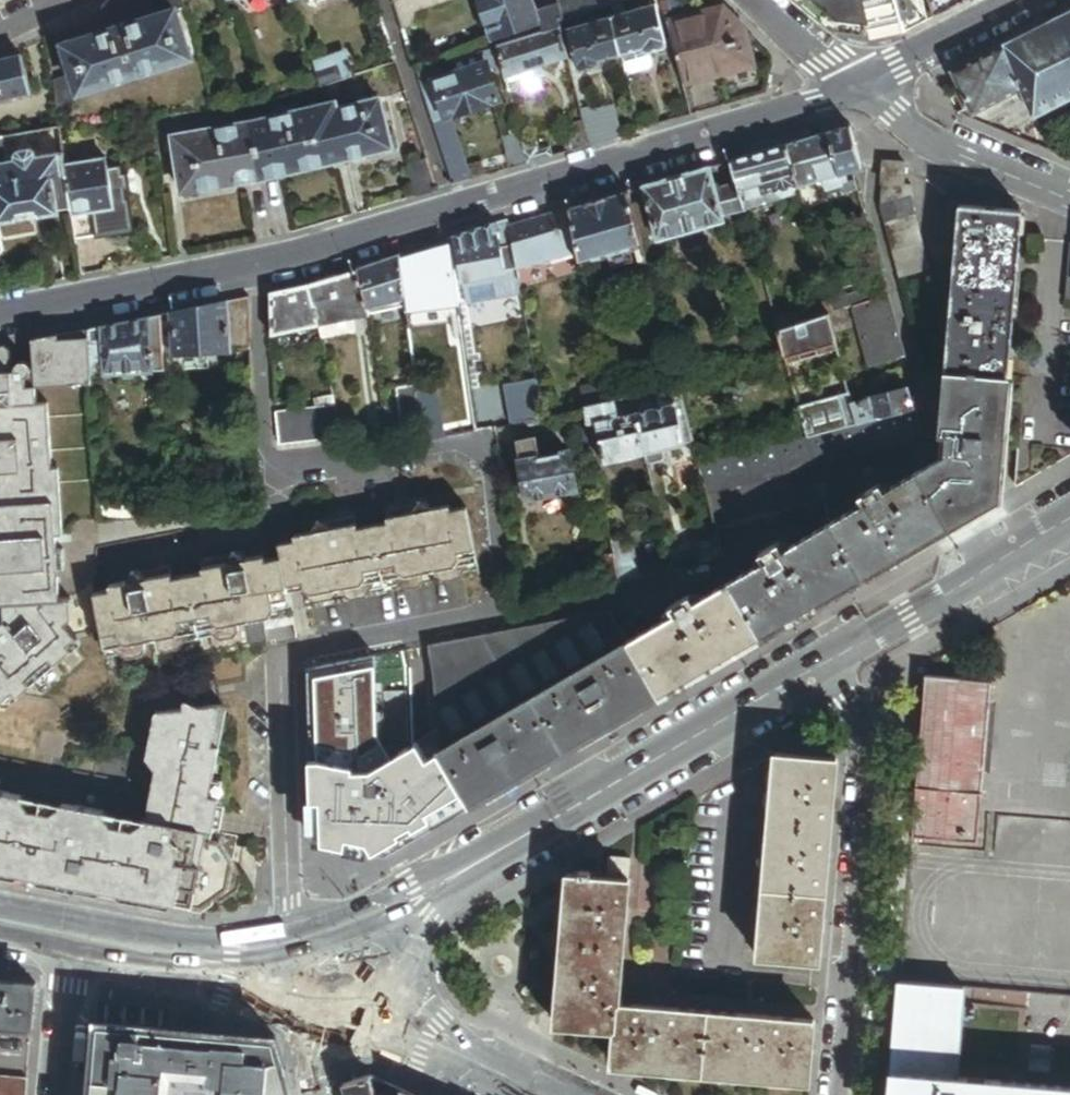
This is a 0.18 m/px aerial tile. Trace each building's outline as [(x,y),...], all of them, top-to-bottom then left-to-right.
[(152,4),(157,18),(175,12),(185,9),(183,0),(146,0),(152,4)] [(564,18),(559,2),(538,9),(535,0),(479,0),(492,40),(542,25),(544,31),(560,26),(558,19),(564,18)] [(622,2),(629,0),(559,0),(559,2),(564,18),(565,17),(599,8),(610,6),(622,2)] [(832,26),(900,33),(904,32),(896,0),(801,0),(832,26)] [(904,32),(927,21),(921,0),(896,0),(904,32)] [(939,15),(951,9),(948,0),(935,0),(939,15)] [(625,14),(622,2),(610,6),(613,17),(625,14)] [(622,55),(642,49),(643,52),(647,53),(664,49),(666,42),(657,5),(625,14),(613,17),(622,55)] [(613,17),(610,6),(599,8),(602,20),(613,17)] [(667,23),(683,86),(754,68),(743,30),(735,22),(726,24),(722,9),(667,23)] [(970,62),(990,104),(1025,88),(1037,113),(1069,97),(1069,11),(970,62)] [(157,18),(64,48),(80,94),(190,59),(175,12),(157,18)] [(567,23),(565,17),(564,18),(558,19),(560,26),(567,23)] [(601,61),(622,55),(613,17),(602,20),(570,29),(578,67),(584,70),(600,66),(601,61)] [(568,57),(560,26),(544,31),(498,46),(503,64),(503,66),(506,78),(568,57)] [(503,64),(498,46),(457,59),(461,72),(487,63),(489,69),(503,64)] [(354,77),(347,56),(314,67),(321,88),(354,77)] [(0,63),(0,99),(32,92),(23,57),(0,63)] [(433,81),(461,72),(457,59),(425,70),(427,77),(419,79),(444,157),(462,152),(451,116),(446,118),(433,81)] [(970,62),(950,72),(957,87),(968,108),(971,114),(990,104),(970,62)] [(500,100),(489,69),(487,63),(461,72),(433,81),(446,118),(451,116),(500,100)] [(425,70),(417,72),(419,79),(427,77),(425,70)] [(70,81),(54,86),(58,114),(78,107),(70,81)] [(968,108),(957,87),(952,90),(962,111),(968,108)] [(335,111),(347,158),(389,148),(378,101),(335,111)] [(263,178),(347,158),(335,111),(334,105),(252,125),(263,178)] [(611,106),(581,114),(583,121),(586,132),(589,146),(620,138),(611,106)] [(183,192),(263,178),(252,125),(174,138),(176,152),(178,167),(183,192)] [(850,127),(786,146),(797,187),(820,180),(852,171),(856,169),(862,168),(850,127)] [(64,154),(60,129),(41,132),(46,157),(64,154)] [(574,151),(589,146),(586,132),(571,137),(572,144),(574,151)] [(511,169),(527,165),(523,151),(521,140),(519,134),(503,138),(511,169)] [(534,136),(521,140),(523,151),(537,147),(534,136)] [(565,146),(566,153),(574,151),(572,144),(565,146)] [(527,165),(553,157),(551,148),(545,150),(544,145),(537,147),(523,151),(527,165)] [(797,187),(786,146),(731,162),(736,184),(744,211),(794,197),(794,194),(797,187)] [(17,162),(37,159),(36,153),(30,151),(19,153),(16,158),(17,162)] [(178,167),(176,152),(166,154),(168,168),(178,167)] [(453,186),(471,181),(462,152),(444,157),(453,186)] [(73,210),(67,172),(64,154),(46,157),(37,159),(17,162),(5,164),(0,165),(0,223),(2,223),(59,213),(59,212),(60,212),(73,210)] [(417,197),(438,191),(427,158),(406,165),(417,197)] [(73,210),(73,211),(95,208),(114,205),(109,173),(108,160),(93,162),(94,166),(67,172),(73,210)] [(905,163),(883,161),(882,183),(903,185),(905,163)] [(708,169),(644,188),(647,201),(656,232),(658,239),(723,221),(722,217),(714,191),(713,185),(708,169)] [(121,180),(120,171),(109,173),(114,205),(95,208),(73,211),(74,219),(78,245),(135,237),(131,205),(128,206),(126,195),(130,195),(128,179),(121,180)] [(857,190),(852,171),(820,180),(824,192),(840,187),(842,194),(857,190)] [(719,183),(713,185),(714,191),(721,188),(719,183)] [(903,185),(882,183),(879,211),(898,278),(928,270),(910,203),(911,185),(903,185)] [(722,217),(744,211),(736,184),(721,188),(714,191),(722,217)] [(631,205),(628,192),(608,198),(571,208),(581,256),(582,260),(643,250),(639,237),(631,205)] [(631,205),(639,237),(656,232),(647,201),(631,205)] [(971,207),(960,206),(946,371),(1008,376),(1019,239),(1022,211),(1012,211),(994,209),(971,207)] [(571,208),(511,227),(518,269),(581,256),(571,208)] [(511,227),(510,221),(498,224),(508,271),(518,269),(511,227)] [(498,224),(455,237),(464,280),(508,271),(498,224)] [(408,316),(460,310),(451,239),(402,255),(406,298),(407,309),(408,316)] [(645,257),(643,250),(582,260),(583,266),(583,268),(645,257)] [(406,298),(402,255),(359,269),(360,272),(369,309),(406,298)] [(369,309),(360,272),(308,286),(318,326),(370,315),(369,309)] [(832,313),(885,295),(883,284),(829,304),(832,313)] [(318,326),(308,286),(272,294),(273,335),(318,326)] [(902,356),(886,296),(853,307),(869,365),(902,356)] [(239,301),(172,314),(173,337),(174,354),(252,350),(250,298),(239,301)] [(407,309),(406,298),(369,309),(370,315),(407,309)] [(460,310),(408,316),(409,326),(461,320),(460,310)] [(161,316),(162,337),(173,337),(172,314),(161,316)] [(828,315),(777,331),(786,365),(838,351),(828,315)] [(106,374),(164,370),(163,355),(162,337),(161,316),(102,328),(105,363),(106,374)] [(105,363),(102,328),(90,330),(93,363),(105,363)] [(90,330),(34,341),(36,372),(34,372),(33,368),(30,365),(28,364),(24,364),(22,365),(19,367),(18,369),(17,373),(14,373),(13,352),(6,346),(0,348),(0,606),(7,606),(8,622),(0,628),(0,698),(4,703),(17,693),(21,697),(75,650),(71,645),(80,638),(68,625),(74,619),(73,601),(63,601),(61,569),(67,568),(66,551),(60,551),(58,535),(54,469),(50,404),(39,405),(38,389),(94,385),(93,363),(90,330)] [(173,337),(162,337),(163,355),(174,354),(173,337)] [(1003,437),(1008,376),(946,371),(940,432),(947,458),(964,520),(998,499),(1003,437)] [(1069,457),(1069,381),(1008,376),(1003,437),(1020,439),(1016,489),(1069,457)] [(418,386),(422,427),(443,424),(437,384),(418,386)] [(404,429),(422,427),(418,386),(417,385),(398,387),(404,429)] [(652,411),(684,404),(680,388),(648,395),(652,411)] [(535,389),(508,395),(514,421),(540,414),(535,389)] [(874,420),(914,409),(908,389),(866,399),(864,404),(865,408),(868,411),(871,410),(874,420)] [(849,393),(798,407),(806,438),(857,424),(855,414),(853,409),(852,403),(850,398),(849,393)] [(316,409),(336,407),(334,399),(315,401),(316,409)] [(619,418),(615,402),(590,407),(594,423),(619,418)] [(546,420),(580,411),(576,403),(544,410),(546,420)] [(694,444),(684,404),(652,411),(636,414),(644,454),(663,450),(694,444)] [(280,447),(342,439),(336,407),(316,409),(276,414),(276,416),(280,447)] [(590,407),(584,409),(588,429),(595,428),(594,423),(590,407)] [(857,424),(806,438),(700,466),(707,495),(924,438),(916,409),(914,409),(874,420),(857,424)] [(868,411),(855,414),(857,424),(874,420),(871,410),(868,411)] [(603,463),(644,454),(636,414),(619,418),(594,423),(595,428),(603,463)] [(588,429),(596,465),(603,463),(595,428),(588,429)] [(536,438),(517,442),(528,498),(576,488),(572,467),(578,466),(576,456),(569,457),(568,453),(540,458),(536,438)] [(644,454),(646,462),(650,465),(662,463),(665,458),(663,450),(644,454)] [(956,524),(964,520),(947,458),(940,461),(932,466),(949,528),(956,524)] [(949,528),(932,466),(891,490),(878,497),(870,502),(856,510),(830,525),(862,578),(949,528)] [(61,469),(54,469),(58,535),(66,535),(61,469)] [(878,497),(891,490),(889,486),(882,491),(881,488),(875,492),(878,497)] [(867,497),(870,502),(878,497),(875,492),(874,490),(866,495),(867,497)] [(855,506),(856,510),(870,502),(867,497),(860,500),(862,502),(855,506)] [(401,516),(399,510),(386,512),(388,524),(357,530),(355,519),(342,521),(343,527),(330,530),(330,529),(330,528),(330,527),(329,527),(329,526),(328,525),(327,525),(325,524),(321,524),(319,524),(317,527),(316,528),(316,533),(296,538),(297,542),(281,545),(284,558),(268,561),(267,557),(247,561),(247,559),(246,556),(242,553),(237,553),(235,554),(233,556),(233,557),(233,558),(232,558),(232,559),(232,560),(232,561),(232,562),(232,563),(232,564),(217,567),(216,560),(203,563),(205,574),(175,580),(172,569),(159,571),(160,577),(144,581),(144,580),(144,579),(144,578),(144,577),(143,577),(143,576),(142,576),(142,575),(139,573),(134,574),(131,577),(130,578),(130,581),(131,584),(111,588),(112,593),(96,596),(103,633),(105,644),(115,642),(117,649),(130,659),(144,656),(149,650),(147,642),(163,639),(164,646),(170,651),(183,648),(192,635),(191,627),(208,624),(210,630),(224,640),(238,637),(242,631),(241,624),(246,623),(265,619),(273,617),(279,609),(277,603),(292,600),(291,594),(290,588),(305,584),(307,591),(314,596),(346,589),(348,597),(354,601),(366,598),(376,584),(374,577),(393,574),(395,582),(407,591),(419,588),(424,582),(423,574),(439,571),(440,579),(446,583),(458,581),(468,566),(467,558),(476,557),(467,508),(450,511),(449,507),(430,510),(429,508),(428,506),(425,504),(420,504),(416,506),(416,507),(416,508),(415,509),(415,510),(415,511),(415,512),(415,513),(416,513),(401,516)] [(416,506),(399,510),(401,516),(416,513),(415,513),(415,512),(415,511),(415,510),(415,509),(416,508),(416,507),(416,506)] [(342,521),(327,525),(328,525),(329,526),(329,527),(330,527),(330,528),(330,529),(330,530),(343,527),(342,521)] [(659,697),(862,578),(830,525),(793,547),(784,552),(764,563),(757,567),(700,600),(694,604),(674,616),(666,620),(627,643),(659,697)] [(784,552),(793,547),(790,542),(779,544),(784,552)] [(759,556),(764,563),(784,552),(779,544),(779,545),(759,556)] [(723,559),(721,549),(694,556),(696,565),(723,559)] [(233,556),(216,560),(217,567),(232,564),(232,563),(232,562),(232,561),(232,560),(232,559),(232,558),(233,558),(233,557),(233,556)] [(755,564),(757,567),(764,563),(759,556),(755,564)] [(159,571),(142,575),(142,576),(143,576),(143,577),(144,577),(144,578),(144,579),(144,580),(144,581),(160,577),(159,571)] [(291,594),(307,591),(305,584),(290,588),(291,594)] [(73,599),(73,601),(74,619),(68,625),(80,638),(103,633),(96,596),(93,585),(92,585),(88,590),(82,595),(78,597),(73,599)] [(669,608),(674,616),(694,604),(689,596),(669,608)] [(689,596),(694,604),(700,600),(698,597),(689,596)] [(294,606),(292,600),(277,603),(279,609),(294,606)] [(665,617),(666,620),(674,616),(669,608),(665,617)] [(441,756),(627,643),(609,612),(429,647),(435,685),(434,685),(438,732),(441,756)] [(295,613),(273,617),(265,619),(267,631),(297,625),(295,613)] [(267,631),(265,619),(246,623),(252,648),(270,645),(267,631)] [(441,756),(470,807),(659,697),(627,643),(441,756)] [(378,733),(376,658),(308,671),(314,831),(323,830),(323,843),(386,854),(470,807),(441,756),(438,732),(393,758),(378,733)] [(992,684),(926,678),(916,790),(983,796),(992,684)] [(206,909),(231,892),(236,865),(221,845),(214,844),(216,833),(201,830),(204,815),(210,811),(215,782),(228,712),(224,708),(158,715),(148,760),(158,773),(149,821),(136,831),(115,827),(106,814),(77,808),(75,819),(54,815),(33,811),(11,807),(13,796),(0,794),(0,872),(181,906),(182,905),(193,908),(206,909)] [(759,957),(820,962),(837,760),(776,756),(759,957)] [(225,784),(215,782),(210,811),(204,815),(201,830),(216,833),(225,784)] [(983,796),(916,790),(912,840),(978,847),(983,796)] [(23,798),(13,796),(11,807),(33,811),(23,798)] [(66,806),(54,815),(75,819),(77,808),(66,806)] [(609,859),(608,874),(608,879),(628,880),(630,860),(609,859)] [(809,1083),(814,1027),(618,1011),(628,880),(608,879),(591,877),(580,876),(568,876),(555,1025),(616,1030),(613,1066),(809,1083)] [(32,1031),(36,985),(0,982),(0,1028),(32,1031)] [(957,1079),(964,988),(900,982),(892,1074),(957,1079)] [(274,1038),(98,1023),(92,1094),(290,1094),(274,1038)] [(957,1079),(892,1074),(890,1094),(1069,1094),(1069,1088),(957,1079)] [(385,1083),(369,1076),(344,1084),(347,1094),(388,1094),(385,1083)] [(28,1080),(0,1078),(0,1094),(27,1094),(28,1080)] [(385,1083),(388,1094),(410,1094),(385,1083)]
